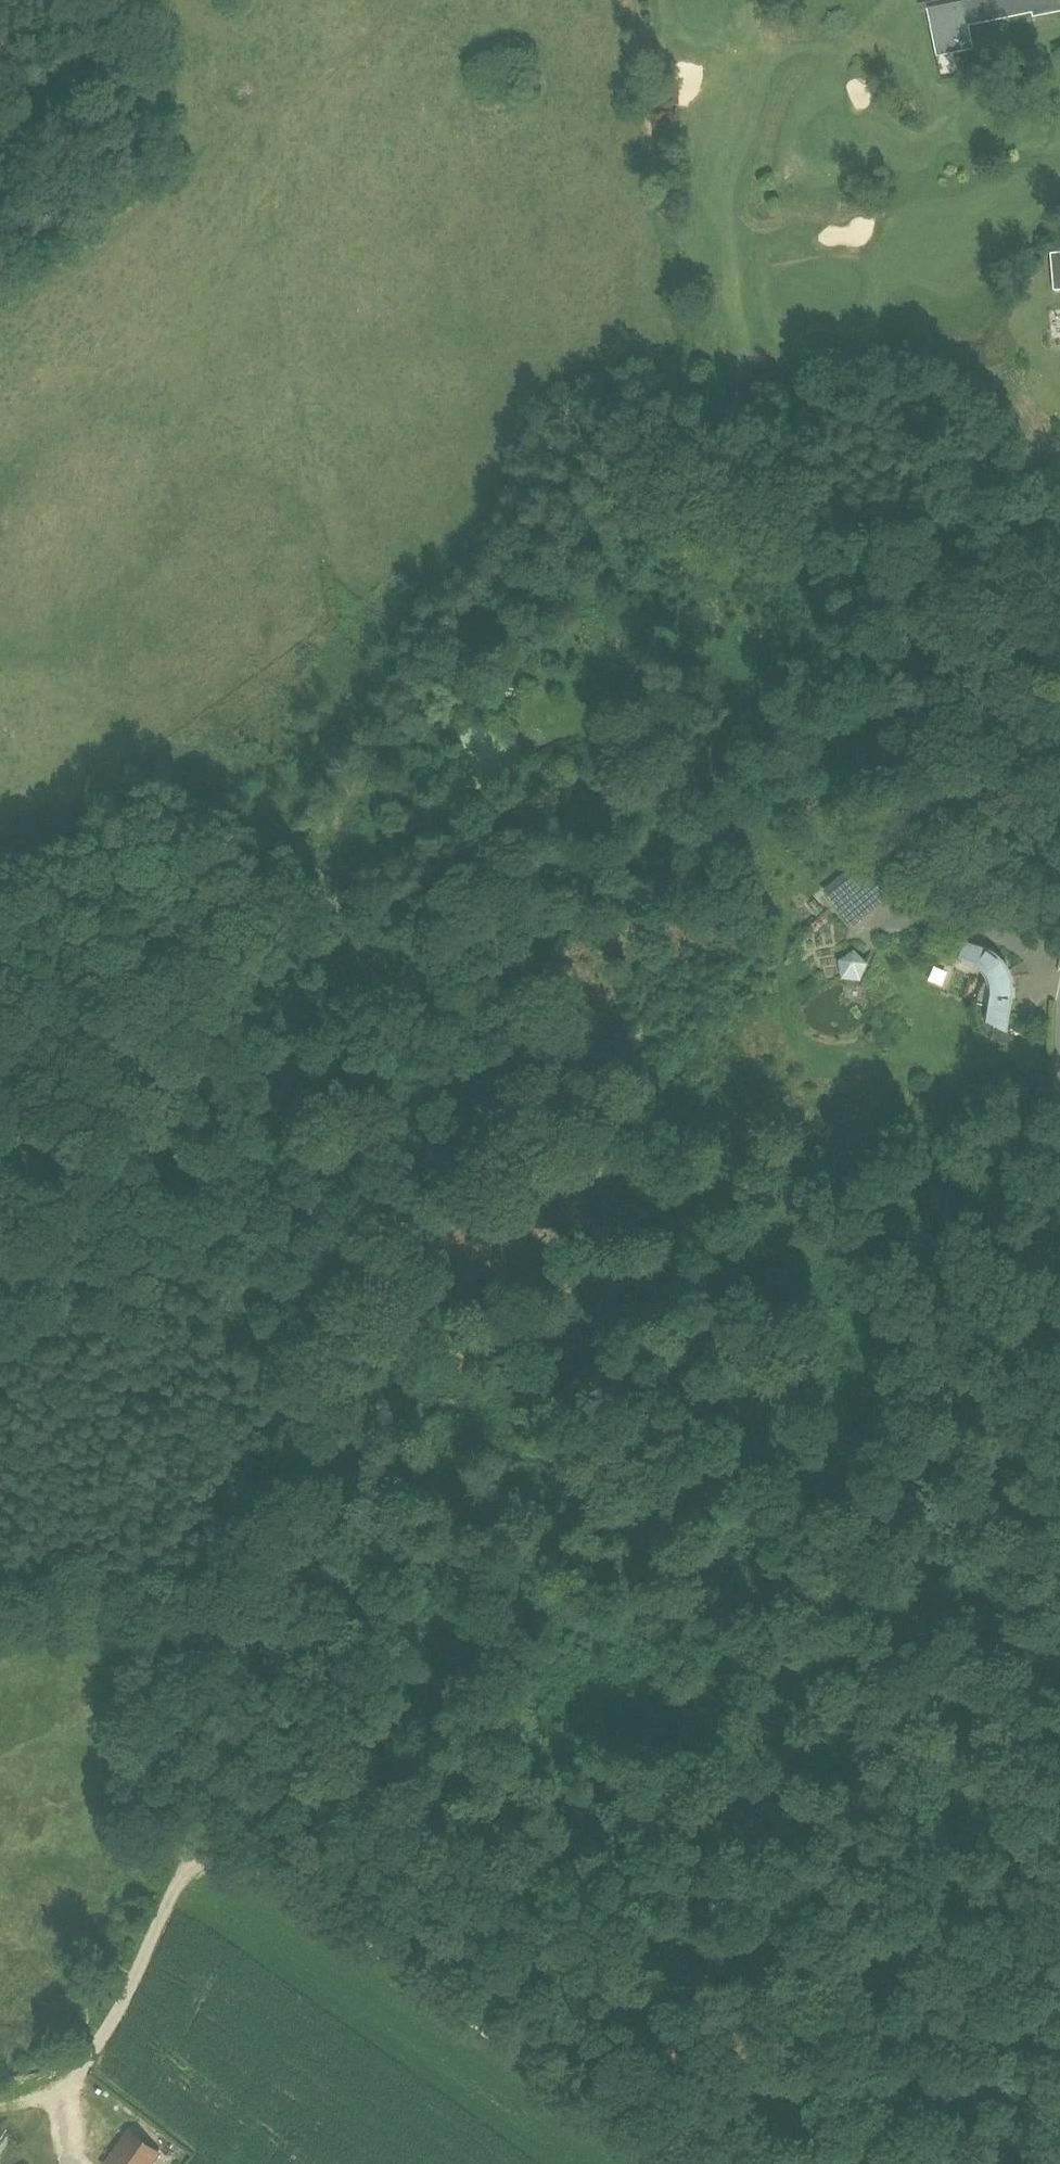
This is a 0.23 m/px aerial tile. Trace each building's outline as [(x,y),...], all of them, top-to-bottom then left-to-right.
[(942,80),(963,76),(960,59),(973,57),(971,49),(974,48),(969,26),(1032,13),(1033,17),(1059,11),(1059,0),(925,0),(942,80)] [(1042,255),(1044,289),(1059,287),(1059,254),(1042,255)] [(853,874),(829,894),(837,903),(867,879),(859,876),(853,874)] [(989,997),(988,1001),(986,1005),(978,1004),(978,1014),(978,1018),(979,1022),(981,1026),(983,1029),(985,1033),(988,1036),(992,1039),(994,1025),(1007,1031),(1013,988),(1013,983),(1013,979),(1012,974),(1010,970),(1008,966),(1006,962),(1003,958),(999,955),(996,952),(992,950),(989,949),(966,941),(960,957),(965,958),(969,960),(973,962),(976,965),(979,968),(982,971),(983,973),(985,976),(987,980),(988,984),(989,989),(989,993),(989,997)] [(854,948),(838,959),(841,978),(860,980),(868,963),(854,948)] [(161,2153),(132,2130),(107,2163),(153,2163),(161,2153)]
